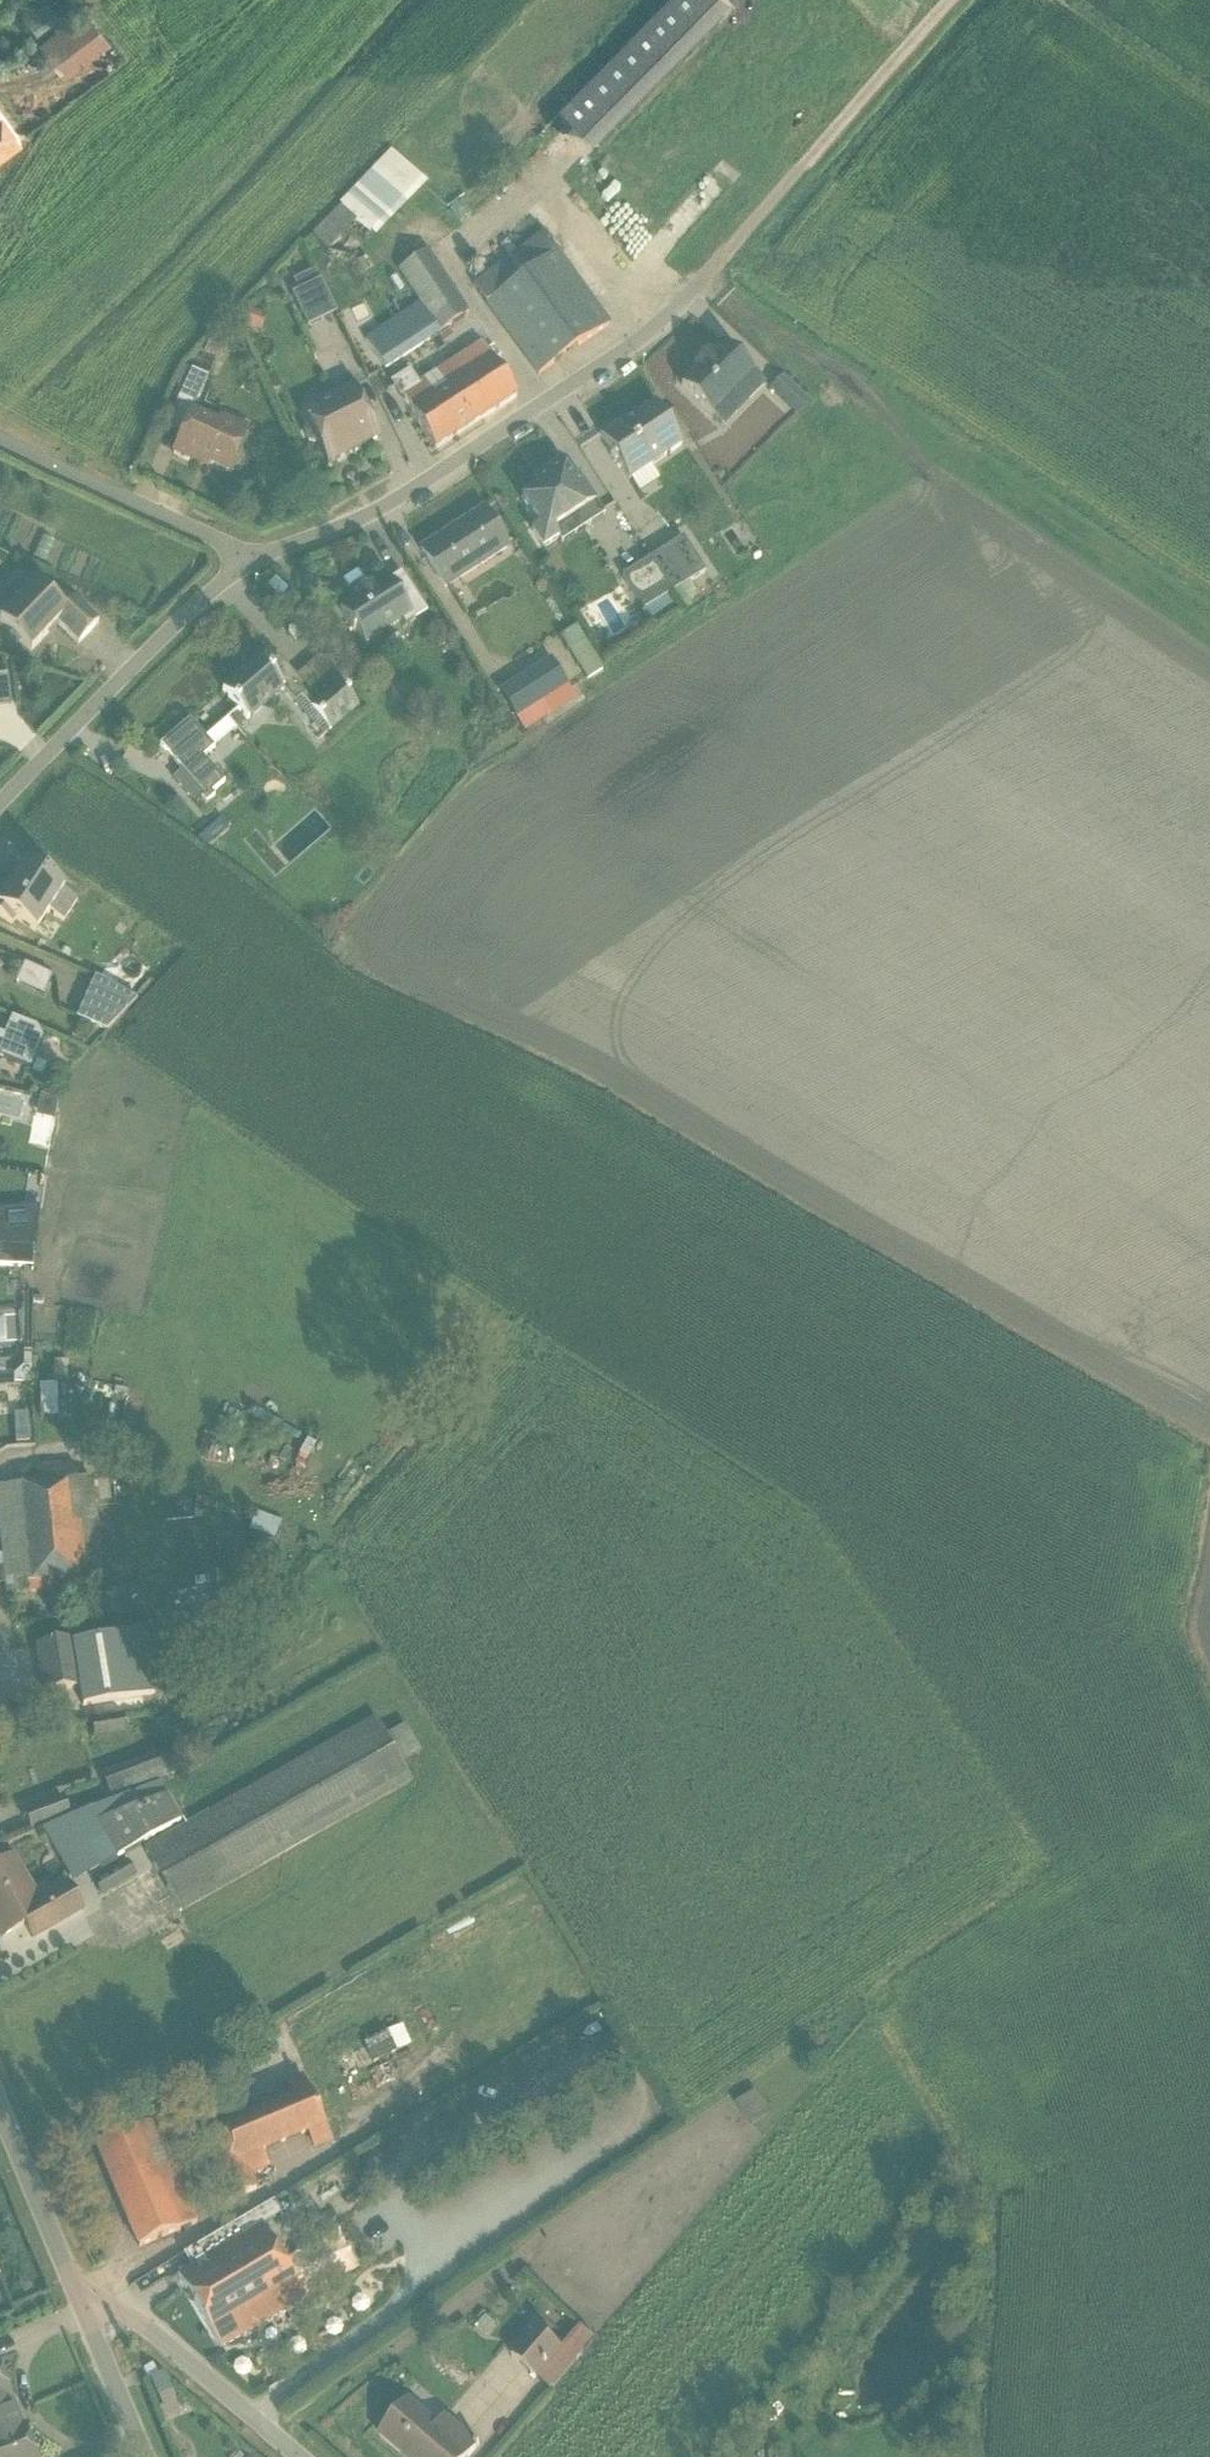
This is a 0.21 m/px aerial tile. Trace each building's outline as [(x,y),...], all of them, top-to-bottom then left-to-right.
[(556,104),(590,140),(725,0),(662,0),(556,104)] [(37,41),(64,73),(109,38),(81,4),(37,41)] [(22,138),(0,107),(0,154),(22,138)] [(390,156),(312,238),(327,254),(354,224),(375,243),(425,188),(390,156)] [(542,235),(472,285),(538,377),(608,326),(542,235)] [(418,306),(366,340),(386,371),(440,335),(439,334),(469,314),(428,252),(398,272),(418,306)] [(298,293),(292,296),(307,329),(335,315),(319,281),(314,271),(293,282),(298,293)] [(319,281),(335,315),(342,312),(326,278),(319,281)] [(265,316),(243,311),(239,328),(260,333),(265,316)] [(433,451),(514,397),(480,343),(399,397),(433,451)] [(695,373),(681,388),(723,430),(765,388),(722,346),(709,360),(706,357),(693,371),(695,373)] [(191,459),(228,475),(245,439),(192,415),(208,381),(192,372),(190,374),(181,370),(173,390),(179,393),(173,403),(178,405),(177,408),(165,433),(180,440),(173,456),(188,464),(191,459)] [(782,378),(767,391),(796,420),(809,406),(782,378)] [(328,466),(378,442),(352,386),(300,411),(328,466)] [(619,424),(599,438),(610,454),(608,458),(613,465),(617,465),(628,483),(682,448),(654,406),(652,407),(653,409),(634,421),(633,420),(632,420),(633,422),(622,429),(619,424)] [(572,480),(560,463),(544,473),(550,482),(520,502),(537,528),(530,533),(542,552),(558,541),(553,532),(595,504),(577,476),(572,480)] [(446,592),(508,552),(483,513),(420,554),(446,592)] [(682,540),(650,560),(672,595),(679,607),(696,597),(689,584),(704,575),(682,540)] [(650,560),(621,578),(643,613),(640,616),(648,628),(674,612),(666,599),(672,595),(650,560)] [(426,615),(400,576),(389,583),(388,581),(371,592),(369,588),(353,598),(355,601),(338,612),(353,634),(355,632),(365,647),(401,624),(404,628),(426,615)] [(35,585),(0,620),(0,626),(7,632),(8,639),(14,646),(20,645),(29,655),(57,627),(77,646),(99,626),(74,602),(61,613),(35,585)] [(575,628),(559,639),(584,677),(600,667),(575,628)] [(258,661),(221,693),(246,722),(248,720),(250,722),(283,693),(294,706),(301,700),(330,734),(358,709),(341,689),(348,684),(326,658),(322,661),(320,658),(295,679),(276,657),(275,659),(277,661),(266,670),(258,661)] [(575,701),(550,661),(498,693),(523,734),(575,701)] [(0,678),(0,711),(10,710),(7,677),(0,678)] [(213,750),(189,722),(160,747),(181,772),(203,798),(200,800),(205,806),(213,799),(210,795),(222,785),(201,760),(213,750)] [(46,949),(77,902),(62,893),(64,890),(23,864),(12,880),(14,882),(7,893),(0,889),(0,919),(46,949)] [(23,965),(14,983),(41,996),(50,977),(23,965)] [(94,980),(76,1021),(104,1033),(137,1001),(94,980)] [(30,1071),(42,1040),(36,1031),(11,1020),(4,1037),(0,1036),(0,1059),(30,1071)] [(36,1117),(53,1121),(57,1104),(40,1099),(36,1117)] [(0,1249),(0,1270),(32,1271),(32,1250),(0,1249)] [(52,1382),(66,1383),(67,1365),(54,1364),(52,1382)] [(4,1387),(5,1428),(19,1428),(19,1387),(4,1387)] [(39,1421),(56,1421),(56,1388),(40,1388),(39,1421)] [(5,1597),(24,1595),(25,1597),(56,1594),(55,1585),(103,1580),(92,1482),(75,1483),(73,1465),(34,1469),(36,1486),(19,1488),(19,1489),(0,1491),(0,1550),(5,1597)] [(249,1533),(273,1542),(280,1524),(255,1515),(249,1533)] [(214,1559),(256,1563),(258,1541),(216,1537),(214,1559)] [(87,1640),(34,1649),(42,1698),(95,1689),(87,1640)] [(124,1720),(90,1725),(93,1744),(127,1739),(124,1720)] [(374,1720),(142,1852),(180,1918),(186,1914),(411,1786),(400,1768),(420,1756),(404,1729),(385,1740),(374,1720)] [(158,1755),(101,1778),(110,1803),(169,1781),(167,1779),(184,1772),(177,1752),(160,1758),(158,1755)] [(159,1786),(40,1834),(71,1887),(181,1825),(159,1786)] [(61,1799),(23,1815),(30,1835),(70,1820),(61,1799)] [(82,1913),(66,1885),(38,1900),(15,1860),(0,1868),(0,1940),(1,1941),(24,1928),(31,1942),(82,1913)] [(126,1865),(91,1885),(101,1901),(136,1881),(126,1865)] [(199,2142),(224,2205),(256,2193),(251,2181),(268,2174),(263,2160),(305,2143),(309,2154),(329,2147),(303,2078),(284,2085),(291,2102),(208,2134),(209,2138),(199,2142)] [(95,2149),(136,2251),(195,2227),(153,2125),(95,2149)] [(220,2353),(304,2303),(260,2228),(258,2229),(251,2219),(205,2247),(212,2258),(176,2280),(220,2353)] [(536,2330),(510,2357),(551,2393),(594,2343),(579,2330),(561,2352),(536,2330)] [(10,2413),(6,2404),(11,2402),(0,2376),(0,2417),(10,2413)] [(481,2448),(446,2418),(438,2427),(410,2402),(379,2437),(400,2456),(402,2454),(406,2456),(473,2456),(481,2448)] [(22,2430),(18,2432),(14,2423),(0,2429),(0,2456),(33,2456),(22,2430)] [(748,2448),(740,2440),(727,2456),(741,2456),(748,2448)]
